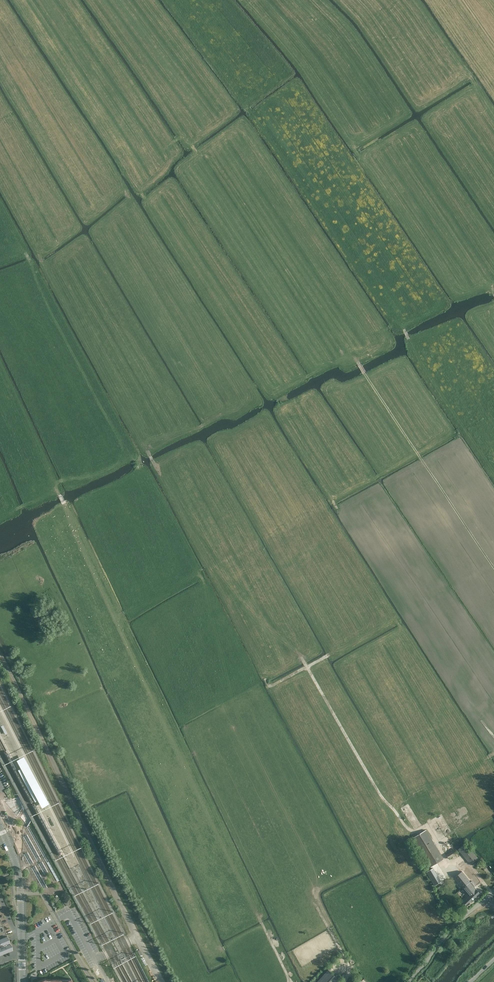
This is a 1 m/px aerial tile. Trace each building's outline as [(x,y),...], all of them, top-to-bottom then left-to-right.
[(25,756),(17,759),(28,782),(31,780),(31,782),(35,780),(34,778),(35,777),(25,756)] [(39,801),(43,807),(49,803),(44,794),(42,796),(43,798),(39,801)] [(59,880),(29,826),(27,828),(30,833),(57,881),(59,880)] [(430,867),(444,859),(426,830),(413,838),(430,867)] [(471,864),(478,858),(466,843),(458,849),(471,864)] [(449,859),(458,853),(455,849),(447,855),(449,859)] [(452,863),(446,869),(451,874),(457,868),(452,863)] [(468,867),(463,870),(471,880),(470,881),(471,882),(474,886),(480,882),(468,867)] [(435,885),(441,881),(433,868),(427,872),(435,885)] [(474,887),(474,886),(471,882),(462,871),(454,878),(469,896),(464,902),(467,905),(480,893),(476,890),(474,887)] [(13,949),(12,945),(10,942),(10,941),(9,941),(7,936),(7,935),(0,918),(0,954),(13,949)] [(55,968),(66,962),(64,957),(52,962),(55,968)] [(341,981),(329,970),(317,981),(340,981),(341,981)]
